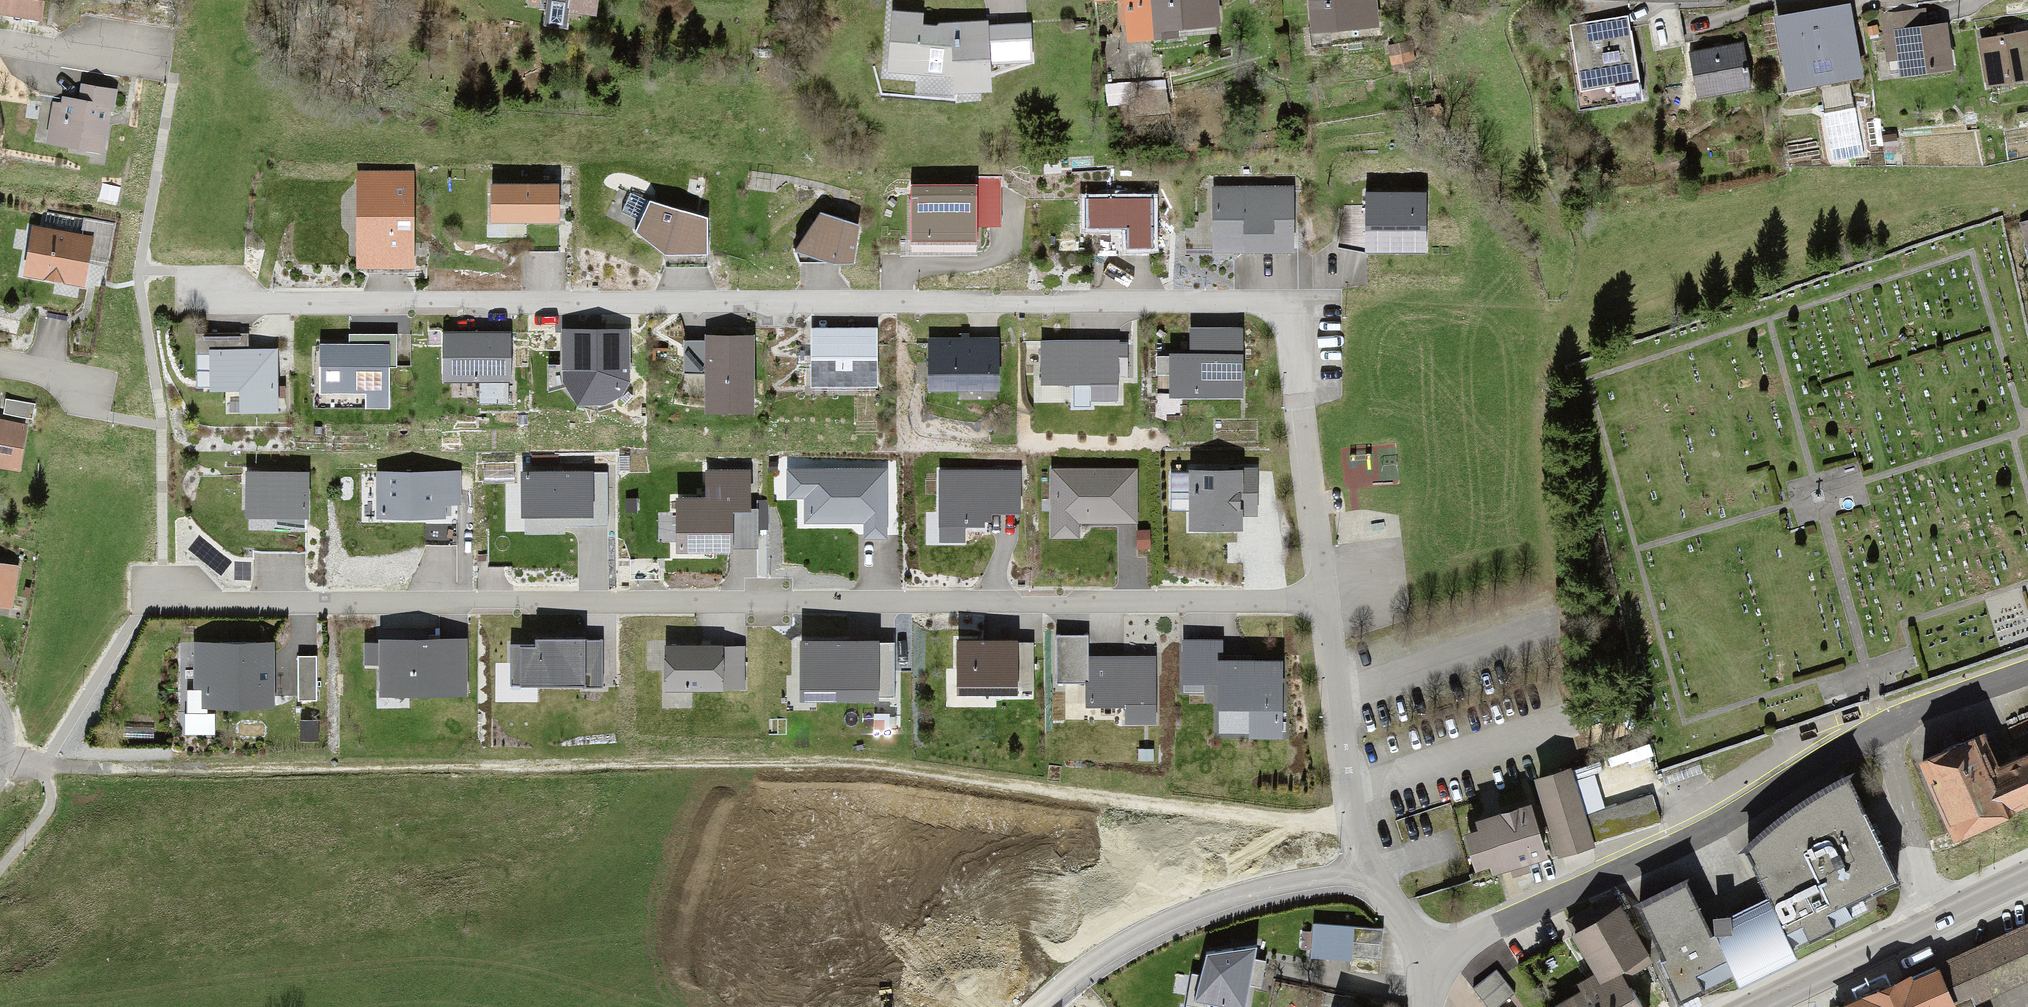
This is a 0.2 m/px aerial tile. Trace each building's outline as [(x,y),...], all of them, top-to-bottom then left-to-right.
[(43,14),(45,0),(0,0),(0,7),(43,14)] [(598,8),(599,0),(547,0),(598,8)] [(1100,1),(1128,1),(1129,30),(1223,28),(1222,0),(1100,0),(1100,1)] [(1315,30),(1374,27),(1373,0),(1314,0),(1315,30)] [(1780,19),(1792,89),(1861,77),(1848,7),(1780,19)] [(939,14),(902,13),(901,71),(934,72),(934,86),(961,87),(960,23),(939,24),(939,14)] [(1928,14),(1881,18),(1885,60),(1903,58),(1904,72),(1950,69),(1947,29),(1930,30),(1928,14)] [(1574,29),(1585,109),(1648,100),(1637,21),(1574,29)] [(1045,22),(960,23),(961,87),(961,91),(1006,91),(1006,64),(1045,64),(1045,22)] [(1983,42),(1987,84),(2027,80),(2027,38),(1983,42)] [(1744,42),(1692,52),(1703,107),(1755,96),(1744,42)] [(84,94),(62,90),(54,137),(108,146),(119,81),(86,76),(84,94)] [(416,165),(361,166),(362,260),(417,259),(416,165)] [(951,175),(917,176),(918,232),(948,232),(949,245),(978,244),(976,184),(951,185),(951,175)] [(1296,178),(1209,179),(1209,235),(1241,234),(1241,253),(1297,252),(1296,178)] [(567,179),(497,179),(497,217),(567,217),(567,179)] [(713,212),(654,191),(641,223),(670,246),(713,246),(713,212)] [(1426,192),(1364,191),(1363,250),(1425,251),(1426,192)] [(1149,196),(1086,197),(1086,227),(1125,226),(1126,247),(1149,247),(1149,196)] [(859,257),(865,215),(826,205),(801,241),(838,256),(859,257)] [(96,241),(31,230),(23,277),(88,288),(96,241)] [(1240,320),(1185,322),(1185,343),(1157,344),(1157,372),(1174,372),(1174,388),(1242,386),(1240,320)] [(350,336),(325,336),(325,388),(371,388),(374,400),(394,400),(394,363),(418,363),(418,325),(355,325),(350,336)] [(252,328),(200,328),(200,382),(240,382),(240,402),(289,402),(289,341),(252,341),(252,328)] [(515,330),(448,329),(448,381),(482,381),(481,402),(514,402),(515,330)] [(757,330),(684,331),(684,368),(708,368),(708,405),(757,405),(757,330)] [(629,331),(563,331),(563,381),(579,404),(604,404),(620,397),(629,381),(629,331)] [(876,331),(814,331),(814,387),(876,386),(876,331)] [(1116,338),(1039,340),(1041,385),(1117,383),(1116,338)] [(996,341),(931,342),(932,389),(997,389),(996,341)] [(20,469),(28,426),(0,421),(0,466),(20,469)] [(880,453),(784,453),(784,490),(799,490),(800,508),(855,508),(855,527),(880,527),(880,453)] [(456,456),(370,459),(372,514),(442,511),(441,497),(457,497),(456,456)] [(1007,457),(925,456),(925,520),(979,520),(979,504),(1007,504),(1007,457)] [(744,460),(698,460),(698,485),(673,485),(673,525),(731,524),(730,500),(744,500),(744,460)] [(1256,462),(1182,462),(1181,527),(1241,528),(1241,512),(1255,512),(1256,462)] [(1135,465),(1047,465),(1048,537),(1083,536),(1083,522),(1136,521),(1135,465)] [(310,468),(248,467),(247,514),(309,516),(310,468)] [(605,475),(525,475),(525,517),(527,517),(527,530),(563,530),(563,524),(605,523),(605,475)] [(0,566),(0,606),(12,609),(19,569),(0,566)] [(1088,618),(1046,619),(1047,671),(1081,670),(1081,691),(1118,691),(1118,709),(1147,709),(1147,642),(1088,642),(1088,618)] [(1014,624),(950,624),(951,678),(1015,677),(1014,624)] [(461,631),(376,631),(376,690),(461,690),(461,631)] [(1224,634),(1183,634),(1183,679),(1217,679),(1217,705),(1248,705),(1248,735),(1281,735),(1281,654),(1224,654),(1224,634)] [(276,635),(197,635),(197,699),(276,698),(276,635)] [(537,645),(513,646),(513,686),(601,686),(601,643),(537,643),(537,645)] [(893,646),(803,645),(803,701),(876,701),(876,696),(893,696),(893,646)] [(317,647),(298,648),(299,696),(318,695),(317,647)] [(744,649),(667,649),(667,687),(744,687),(744,649)] [(1970,829),(2027,803),(2027,763),(2016,768),(2002,737),(1941,763),(1970,829)] [(1475,825),(1487,871),(1663,825),(1656,798),(1590,815),(1578,769),(1540,779),(1547,807),(1475,825)] [(1916,890),(1868,799),(1756,857),(1783,909),(1720,942),(1699,902),(1653,926),(1674,966),(1669,968),(1689,1006),(1692,1006),(1916,890)] [(1649,972),(1663,964),(1628,908),(1581,936),(1610,983),(1570,1006),(1670,1006),(1649,972)] [(1381,932),(1356,930),(1353,970),(1378,972),(1381,932)] [(1849,1006),(1976,1006),(2027,984),(2027,930),(1849,1006)] [(1208,958),(1198,1001),(1232,1006),(1244,1006),(1254,952),(1208,958)] [(1515,982),(1485,1006),(1537,1006),(1515,982)]
